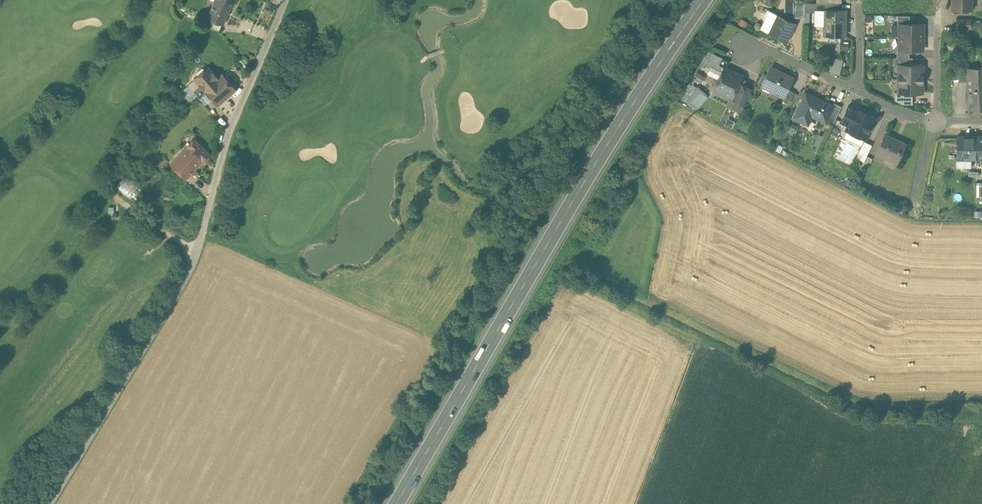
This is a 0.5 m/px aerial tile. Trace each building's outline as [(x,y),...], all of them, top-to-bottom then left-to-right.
[(214,0),(215,1),(208,16),(213,19),(222,23),(223,23),(230,7),(231,7),(233,3),(234,3),(235,0),(214,0)] [(792,0),(785,0),(785,13),(793,17),(793,1),(792,0)] [(793,1),(793,17),(805,17),(805,9),(805,2),(802,0),(793,0),(793,1)] [(952,10),(972,10),(972,0),(952,0),(952,10)] [(829,9),(824,9),(824,10),(824,35),(845,35),(846,10),(842,10),(829,9)] [(796,23),(769,10),(760,29),(787,41),(796,23)] [(910,15),(898,15),(897,24),(899,24),(899,23),(905,23),(909,23),(910,15)] [(971,18),(956,18),(956,28),(971,29),(971,20),(971,18)] [(222,23),(213,19),(210,26),(220,30),(222,23)] [(971,20),(971,29),(981,29),(981,20),(971,20)] [(905,23),(899,23),(899,24),(899,36),(923,36),(923,24),(909,23),(905,23)] [(923,36),(899,36),(899,49),(909,49),(923,50),(923,36)] [(909,49),(899,49),(897,49),(897,57),(909,57),(909,49)] [(723,57),(709,51),(702,62),(722,72),(724,67),(719,64),(723,57)] [(841,73),(845,59),(834,56),(830,70),(841,73)] [(913,64),(899,64),(899,65),(899,78),(920,79),(920,75),(923,75),(923,65),(913,64)] [(218,78),(208,67),(195,78),(199,83),(207,92),(218,105),(236,89),(223,74),(218,78)] [(743,76),(724,67),(722,72),(718,79),(716,80),(714,85),(714,87),(714,88),(732,97),(739,83),(743,76)] [(793,78),(770,67),(762,85),(784,96),(785,96),(788,89),(793,78)] [(967,67),(959,68),(959,80),(968,79),(967,67)] [(967,67),(968,79),(969,109),(981,109),(981,67),(967,67)] [(195,78),(188,84),(192,89),(199,83),(195,78)] [(920,79),(899,78),(899,92),(913,93),(923,93),(923,82),(919,82),(920,79)] [(682,98),(698,109),(709,93),(693,82),(682,98)] [(199,83),(192,89),(200,98),(207,92),(199,83)] [(739,83),(732,97),(728,106),(741,112),(752,90),(739,83)] [(795,92),(788,89),(785,96),(784,96),(782,100),(789,104),(795,92)] [(833,105),(806,92),(795,114),(809,121),(812,115),(826,122),(834,106),(833,105)] [(913,93),(898,92),(899,92),(895,92),(894,100),(902,104),(912,104),(913,93)] [(834,106),(826,122),(832,125),(841,106),(834,103),(833,105),(834,106)] [(876,117),(849,104),(841,121),(849,125),(846,129),(865,139),(869,131),(872,130),(873,127),(872,125),(876,117)] [(906,144),(884,134),(876,153),(898,163),(906,144)] [(957,136),(956,158),(981,158),(981,136),(957,136)] [(211,154),(194,139),(188,145),(204,160),(205,161),(211,154)] [(188,145),(171,164),(187,178),(204,160),(188,145)] [(872,158),(867,155),(862,166),(867,169),(872,158)] [(134,195),(138,185),(121,178),(117,189),(134,195)]
